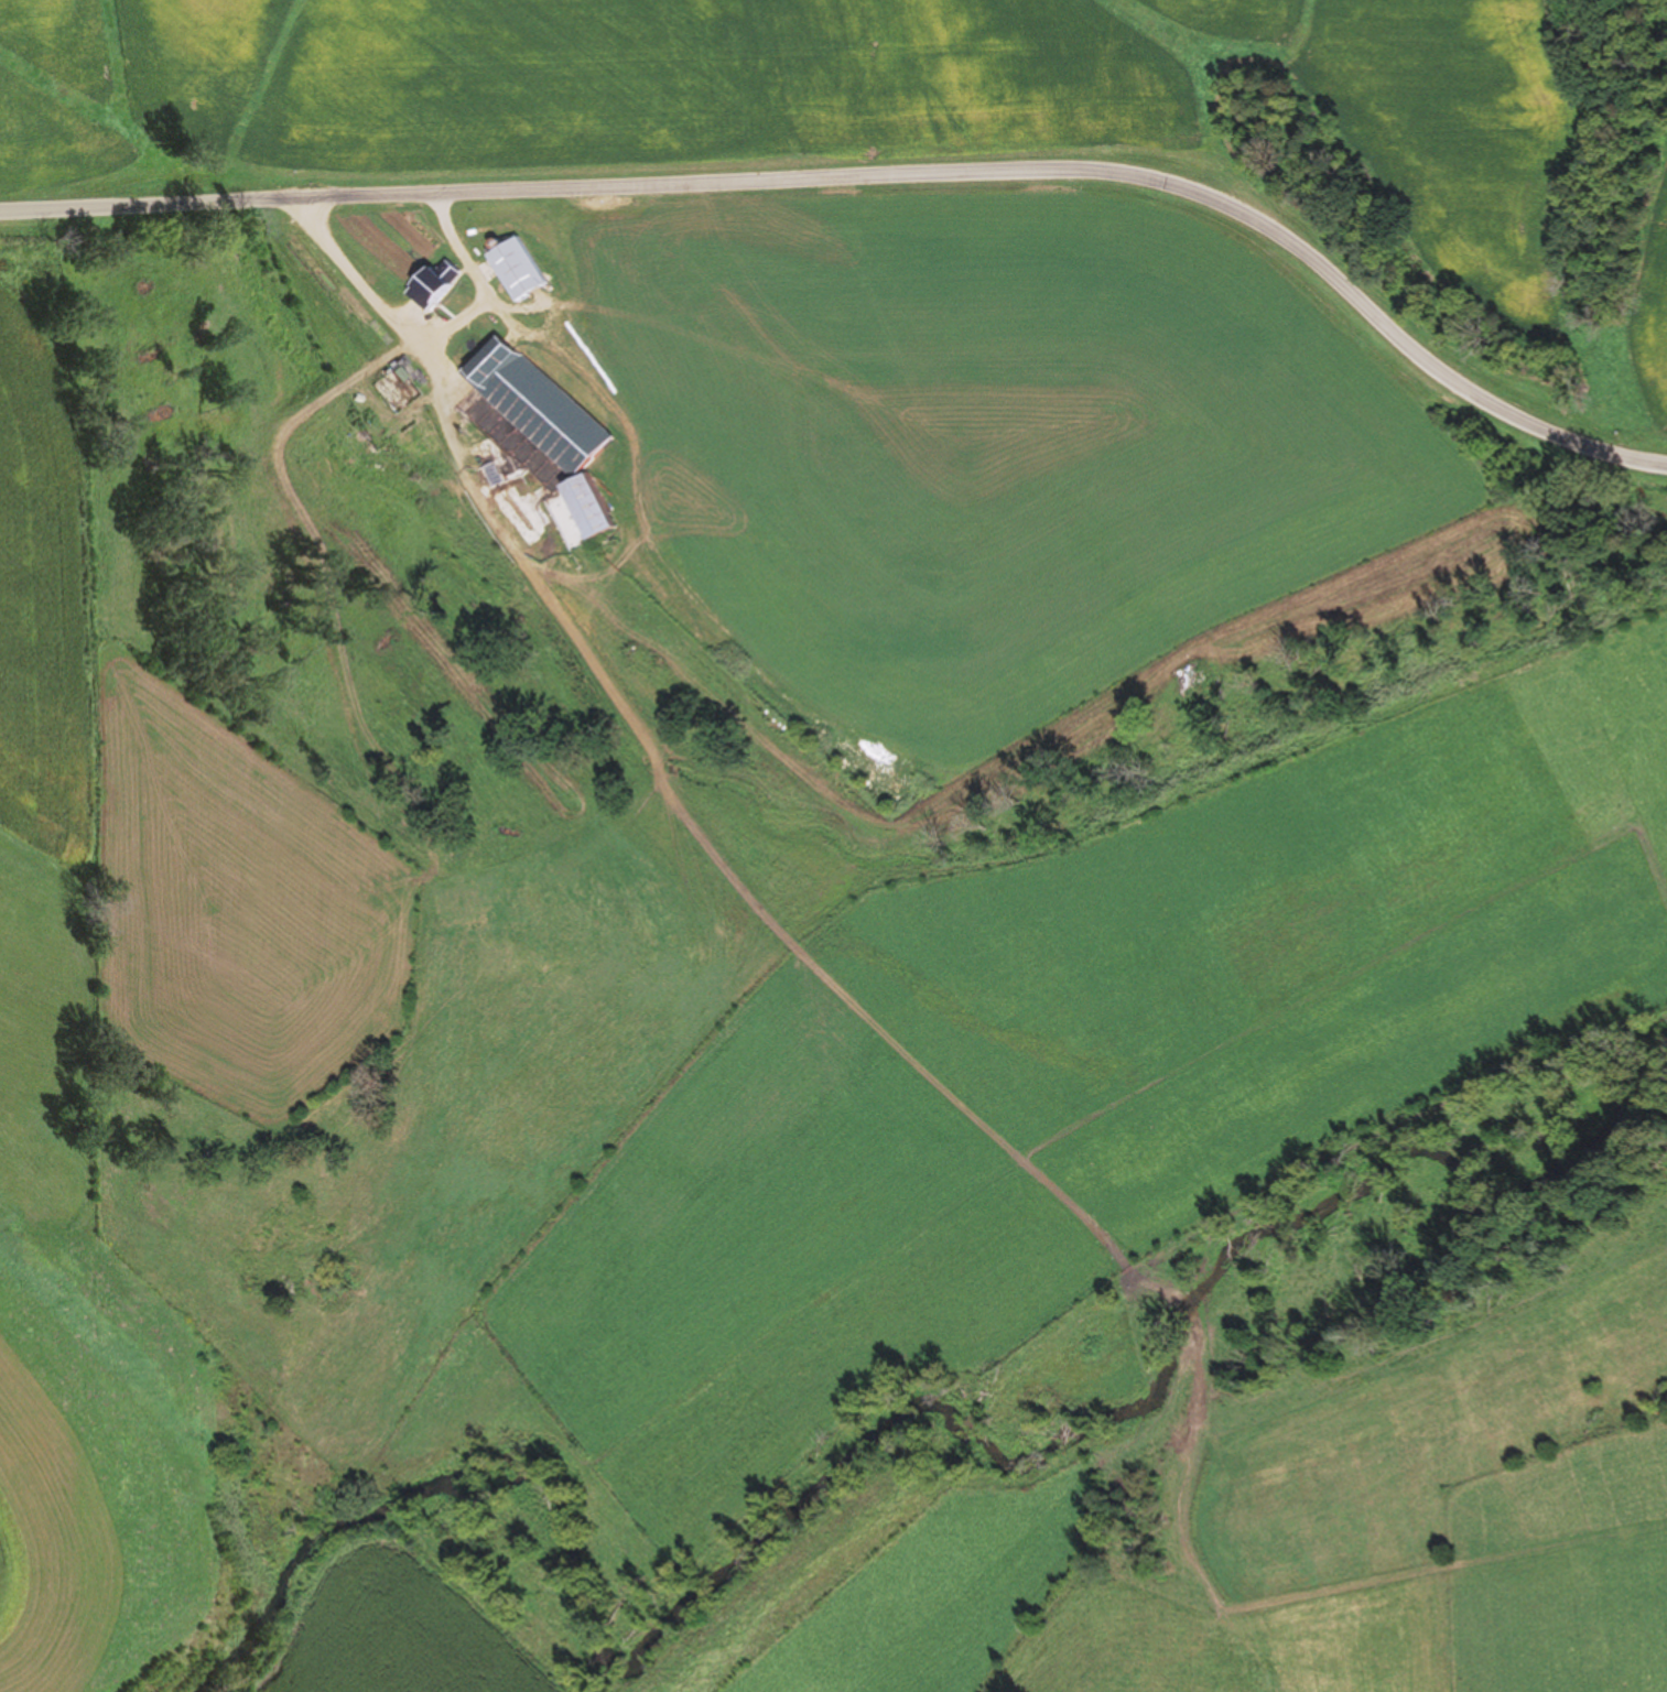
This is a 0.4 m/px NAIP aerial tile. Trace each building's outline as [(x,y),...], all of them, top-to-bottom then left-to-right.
[(491,255),(521,303),(550,285),(519,237),(491,255)] [(419,238),(400,254),(439,301),(458,285),(419,238)] [(513,475),(528,467),(512,435),(497,443),(513,475)] [(570,484),(595,542),(620,531),(595,474),(570,484)]
